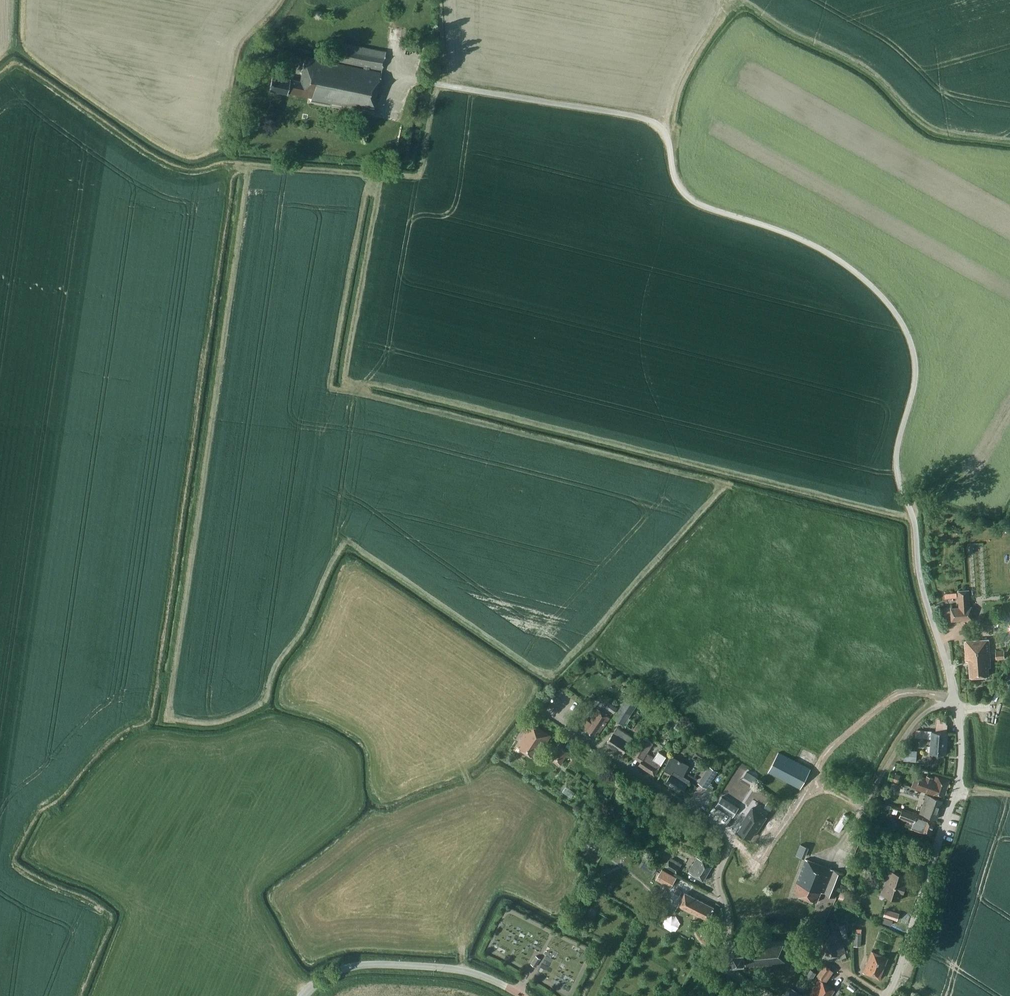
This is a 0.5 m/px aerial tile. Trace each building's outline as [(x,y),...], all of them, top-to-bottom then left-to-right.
[(394,41),(401,42),(403,29),(391,27),(388,40),(394,41)] [(344,44),(341,61),(383,69),(386,52),(344,44)] [(273,75),(270,90),(288,93),(288,92),(312,97),(311,101),(373,112),(382,72),(306,56),(301,81),(273,75)] [(291,70),(296,65),(292,61),(287,65),(291,70)] [(959,607),(952,608),(952,620),(973,619),(972,607),(970,607),(969,589),(958,590),(959,607)] [(991,667),(989,639),(966,641),(967,661),(970,660),(971,676),(989,675),(989,667),(991,667)] [(996,650),(996,659),(1005,659),(1005,650),(996,650)] [(642,697),(632,690),(614,717),(625,724),(642,697)] [(606,708),(614,713),(618,708),(610,702),(606,708)] [(597,731),(600,733),(611,717),(599,709),(590,721),(587,719),(582,727),(595,735),(597,731)] [(545,741),(547,742),(552,735),(532,722),(522,736),(524,737),(518,746),(532,756),(540,745),(542,746),(545,741)] [(947,732),(948,724),(937,723),(936,731),(933,731),(931,753),(947,754),(948,732),(947,732)] [(634,737),(618,727),(607,744),(623,754),(634,737)] [(654,743),(646,738),(634,756),(642,761),(640,765),(655,775),(667,757),(659,752),(655,758),(648,754),(654,743)] [(570,751),(560,744),(551,757),(561,764),(570,751)] [(801,788),(811,769),(772,749),(763,768),(801,788)] [(904,760),(917,762),(918,751),(905,750),(904,760)] [(672,773),(666,782),(683,793),(691,780),(684,776),(689,766),(682,761),(673,755),(665,769),(672,773)] [(699,783),(707,789),(718,771),(710,766),(699,783)] [(889,779),(900,783),(902,775),(891,771),(889,779)] [(753,774),(749,780),(754,783),(758,777),(753,774)] [(922,776),(919,785),(918,789),(930,793),(945,797),(950,780),(934,775),(933,780),(928,778),(922,776)] [(944,800),(927,794),(921,813),(937,818),(944,800)] [(717,805),(734,816),(739,807),(723,796),(717,805)] [(775,804),(770,800),(765,807),(771,810),(775,804)] [(880,810),(889,813),(892,806),(882,802),(880,810)] [(744,823),(740,830),(750,837),(755,829),(757,831),(766,817),(753,808),(743,822),(744,823)] [(924,817),(924,818),(903,810),(900,817),(914,823),(912,829),(931,836),(936,822),(924,817)] [(797,854),(806,857),(809,845),(801,843),(797,854)] [(712,866),(698,857),(689,872),(704,880),(712,866)] [(677,873),(681,867),(669,859),(665,865),(677,873)] [(834,869),(806,859),(793,892),(817,902),(818,902),(817,901),(821,892),(836,898),(845,874),(834,869)] [(663,868),(657,879),(671,888),(678,877),(663,868)] [(903,892),(904,892),(907,883),(906,883),(908,875),(889,869),(882,893),(901,899),(903,892)] [(679,905),(708,920),(715,907),(676,887),(674,891),(684,896),(679,905)] [(839,898),(845,900),(847,896),(846,895),(846,893),(841,892),(839,898)] [(884,916),(898,920),(900,913),(886,909),(884,916)] [(840,925),(843,938),(849,937),(846,924),(840,925)] [(846,953),(839,930),(821,936),(828,958),(846,953)] [(786,941),(785,941),(784,941),(772,942),(771,942),(760,943),(759,943),(759,944),(747,944),(746,944),(746,945),(746,947),(744,947),(744,946),(743,944),(741,944),(739,946),(739,948),(734,948),(735,960),(747,959),(747,960),(746,961),(747,963),(748,961),(761,960),(761,961),(762,961),(762,960),(772,959),(772,960),(773,960),(773,959),(785,958),(785,959),(786,959),(786,958),(787,958),(787,957),(786,957),(785,942),(786,942),(786,941)] [(889,958),(872,951),(864,972),(880,979),(889,958)] [(541,959),(536,956),(531,964),(535,967),(541,959)] [(832,969),(825,964),(817,975),(825,980),(832,969)] [(817,972),(811,969),(806,977),(811,981),(817,972)] [(820,978),(808,995),(831,995),(836,989),(820,978)] [(790,988),(785,995),(803,995),(790,988)]
